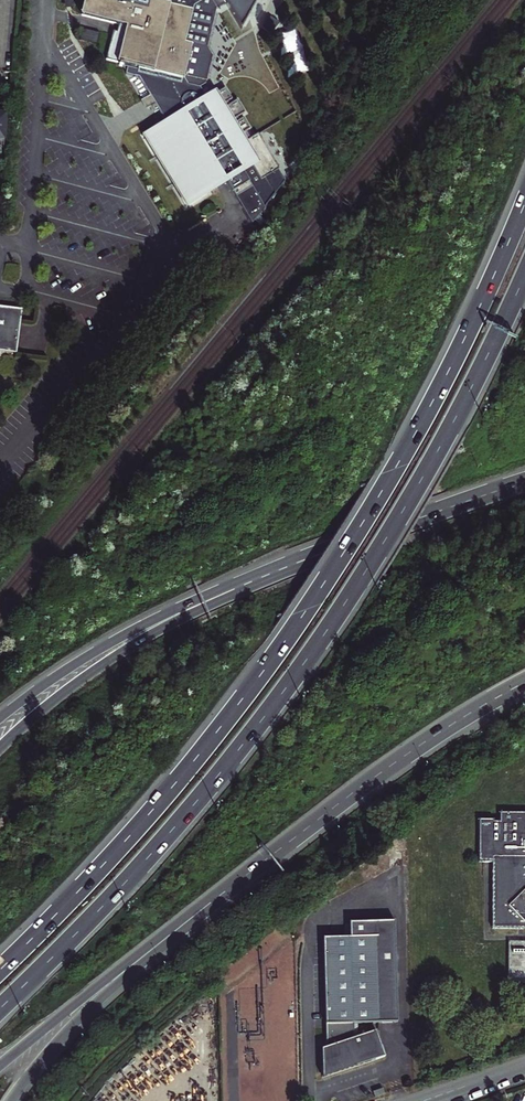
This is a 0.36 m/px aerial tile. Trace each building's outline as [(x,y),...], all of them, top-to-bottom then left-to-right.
[(158,122),(134,136),(177,210),(212,189),(218,186),(223,195),(224,194),(226,199),(243,189),(240,184),(242,184),(237,175),(234,170),(241,165),(244,171),(252,184),(269,173),(271,172),(250,137),(242,142),(238,134),(242,132),(235,121),(232,123),(230,120),(237,116),(230,103),(222,107),(220,104),(224,102),(218,91),(201,100),(203,103),(201,104),(193,89),(198,86),(205,58),(200,49),(210,11),(205,1),(205,0),(79,0),(75,14),(113,24),(111,31),(107,30),(99,59),(113,63),(112,65),(116,66),(116,63),(121,65),(118,74),(132,77),(142,96),(138,98),(143,107),(147,114),(151,111),(158,122)] [(205,1),(210,11),(219,5),(235,29),(251,0),(205,0),(205,1)] [(288,76),(309,70),(296,28),(275,34),(288,76)] [(243,189),(226,199),(242,225),(256,211),(255,210),(276,184),(269,173),(252,184),(244,171),(241,165),(234,170),(237,175),(242,184),(240,184),(243,189)] [(18,354),(23,311),(0,308),(0,352),(18,354)] [(498,812),(498,820),(492,820),(492,819),(477,819),(477,862),(489,862),(489,928),(524,929),(524,812),(498,812)] [(324,939),(327,1048),(323,1049),(323,1078),(386,1056),(377,1030),(359,1036),(358,1023),(398,1022),(395,921),(350,922),(351,938),(324,939)]
